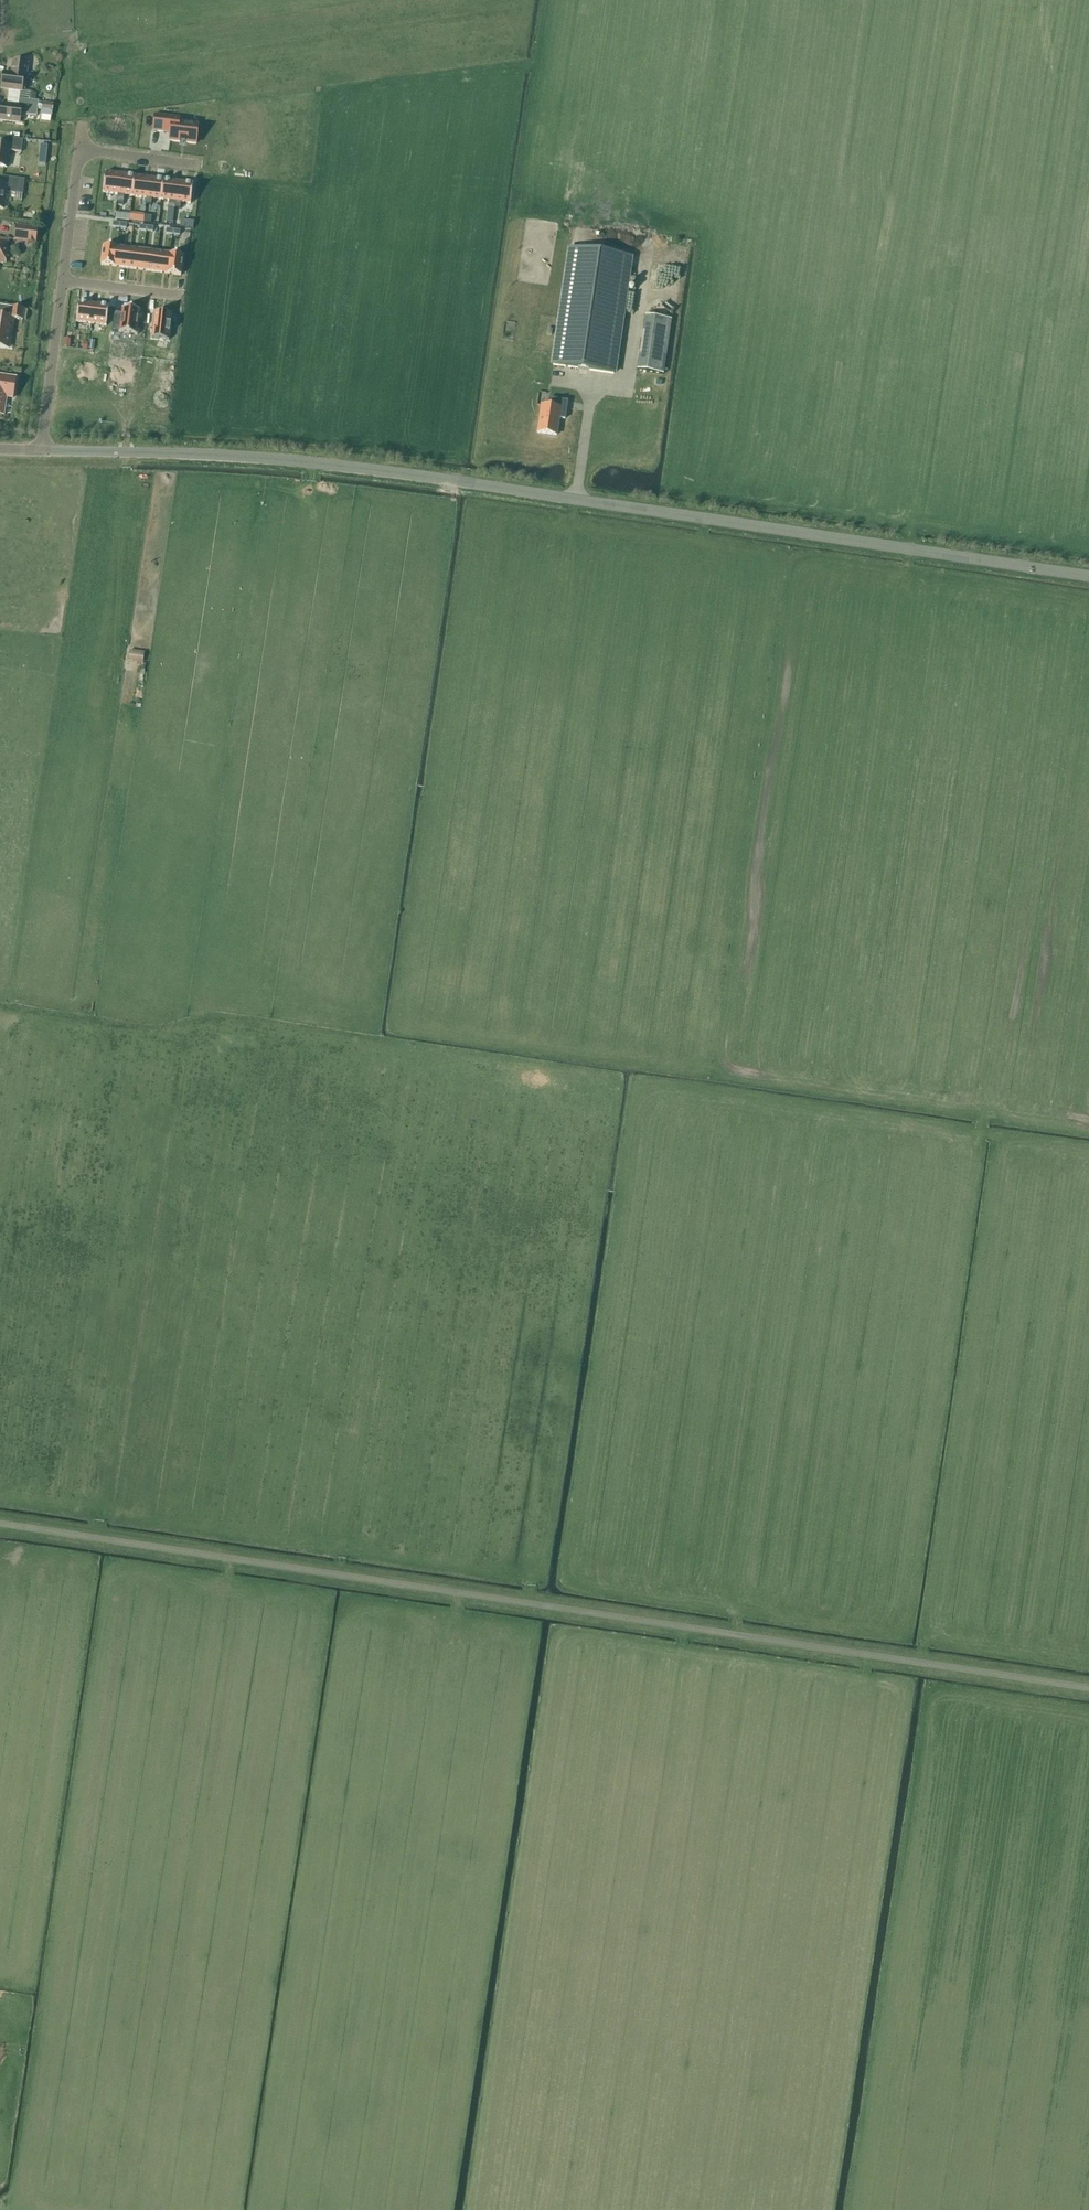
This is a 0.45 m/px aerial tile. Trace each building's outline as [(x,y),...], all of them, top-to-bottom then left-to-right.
[(27,63),(14,61),(12,75),(3,74),(1,88),(22,91),(24,77),(25,77),(27,63)] [(28,92),(27,99),(35,101),(36,93),(28,92)] [(20,123),(21,114),(37,116),(39,101),(35,101),(27,99),(19,98),(18,107),(0,104),(0,120),(20,123)] [(42,102),(41,115),(52,116),(53,104),(42,102)] [(155,115),(153,131),(171,133),(170,141),(196,144),(198,126),(179,124),(180,118),(155,115)] [(7,168),(9,151),(22,153),(23,140),(8,138),(7,146),(0,145),(0,167),(7,168)] [(105,173),(103,193),(118,195),(120,175),(105,173)] [(118,195),(117,202),(123,203),(124,196),(132,197),(135,176),(120,175),(118,195)] [(135,176),(132,197),(146,199),(147,199),(149,178),(135,176)] [(2,177),(1,185),(0,184),(0,209),(3,210),(6,193),(23,195),(25,180),(2,177)] [(146,199),(146,205),(151,205),(152,199),(161,200),(164,180),(149,178),(147,199),(146,199)] [(164,180),(161,200),(169,201),(168,208),(175,209),(175,208),(175,202),(178,182),(164,180)] [(175,202),(175,208),(180,209),(181,203),(190,204),(193,184),(178,182),(175,202)] [(38,228),(16,225),(14,240),(36,243),(38,228)] [(6,264),(9,239),(0,238),(0,263),(6,264)] [(103,246),(101,265),(114,267),(117,247),(103,246)] [(117,247),(114,267),(128,269),(130,249),(117,247)] [(130,249),(128,269),(141,270),(143,251),(130,249)] [(570,249),(553,365),(613,374),(630,257),(570,249)] [(143,251),(141,270),(154,272),(156,252),(143,251)] [(156,252),(154,272),(167,274),(169,254),(156,252)] [(169,254),(167,274),(181,276),(183,256),(169,254)] [(79,302),(76,322),(91,324),(94,304),(79,302)] [(94,304),(91,324),(106,326),(109,306),(94,304)] [(9,349),(11,334),(13,319),(23,320),(24,309),(11,307),(10,318),(0,316),(0,348),(9,349)] [(114,316),(112,331),(119,332),(119,333),(137,335),(137,334),(140,311),(140,312),(140,311),(122,308),(122,309),(122,313),(121,317),(114,316)] [(154,312),(151,339),(169,340),(172,314),(154,312)] [(645,316),(637,371),(663,374),(671,320),(645,316)] [(16,378),(0,375),(0,414),(4,415),(7,397),(13,398),(16,378)] [(549,399),(548,406),(541,405),(537,433),(556,435),(559,418),(565,419),(567,401),(549,399)] [(145,664),(147,652),(132,649),(130,661),(145,664)]
